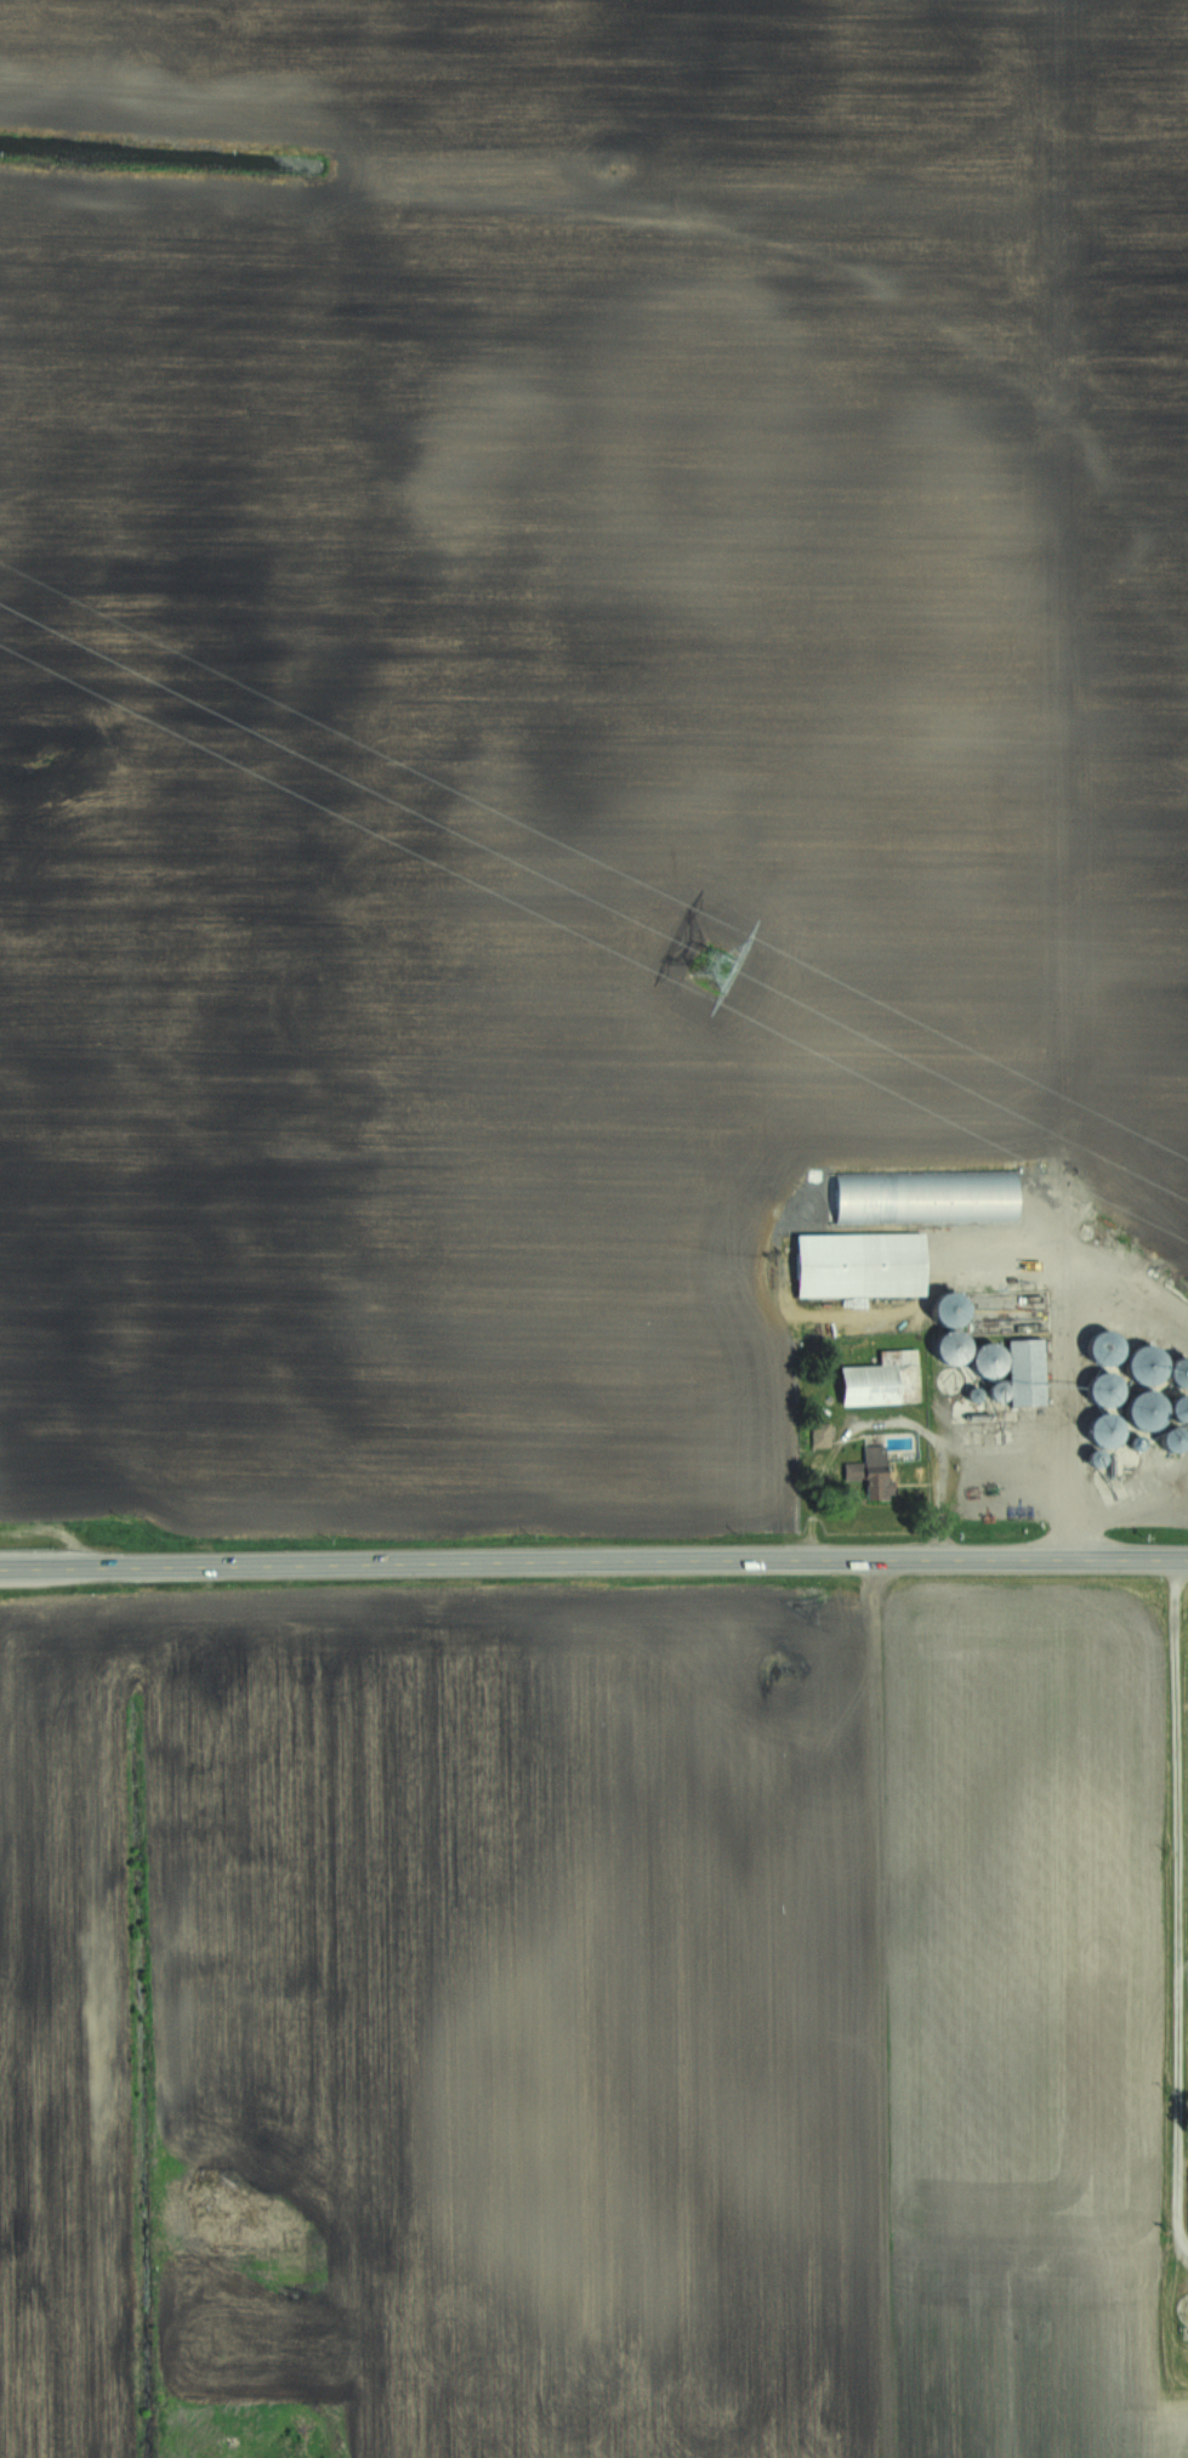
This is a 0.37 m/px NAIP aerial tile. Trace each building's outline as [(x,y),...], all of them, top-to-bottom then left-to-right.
[(796,1235),(796,1297),(924,1296),(924,1234),(796,1235)] [(1011,1355),(1025,1355),(1025,1341),(1011,1341),(1011,1355)] [(841,1405),(920,1403),(919,1348),(880,1350),(880,1364),(840,1366),(841,1405)] [(845,1479),(871,1480),(870,1499),(902,1500),(904,1470),(887,1469),(888,1446),(865,1445),(865,1463),(845,1463),(845,1479)]
